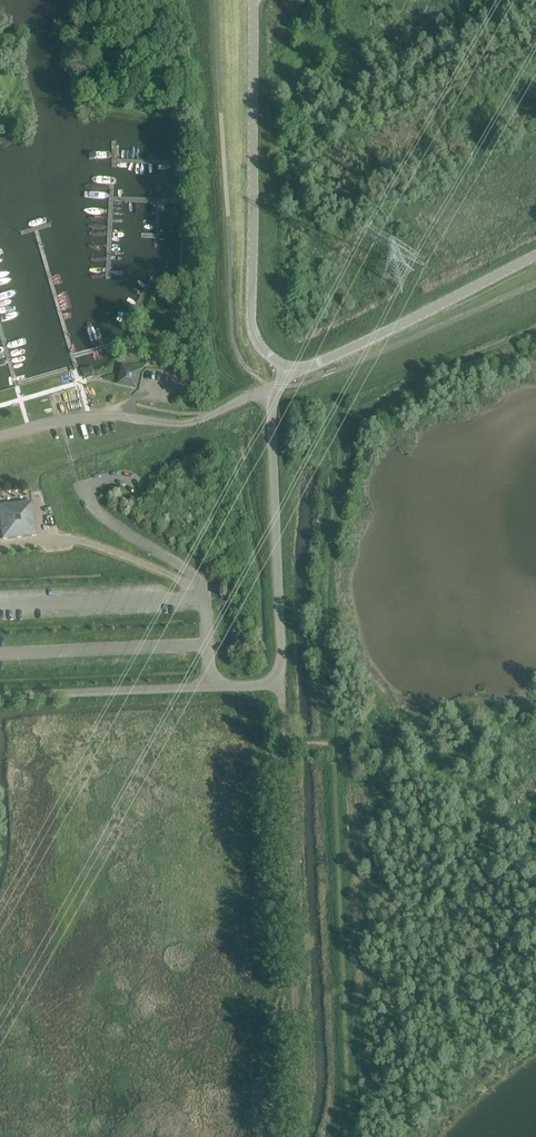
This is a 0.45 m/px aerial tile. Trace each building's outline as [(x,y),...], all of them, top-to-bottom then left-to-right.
[(90,368),(83,370),(86,379),(93,377),(90,368)] [(124,368),(124,369),(121,382),(136,386),(139,371),(124,368)] [(0,505),(0,530),(1,530),(2,539),(37,535),(33,501),(0,505)]
